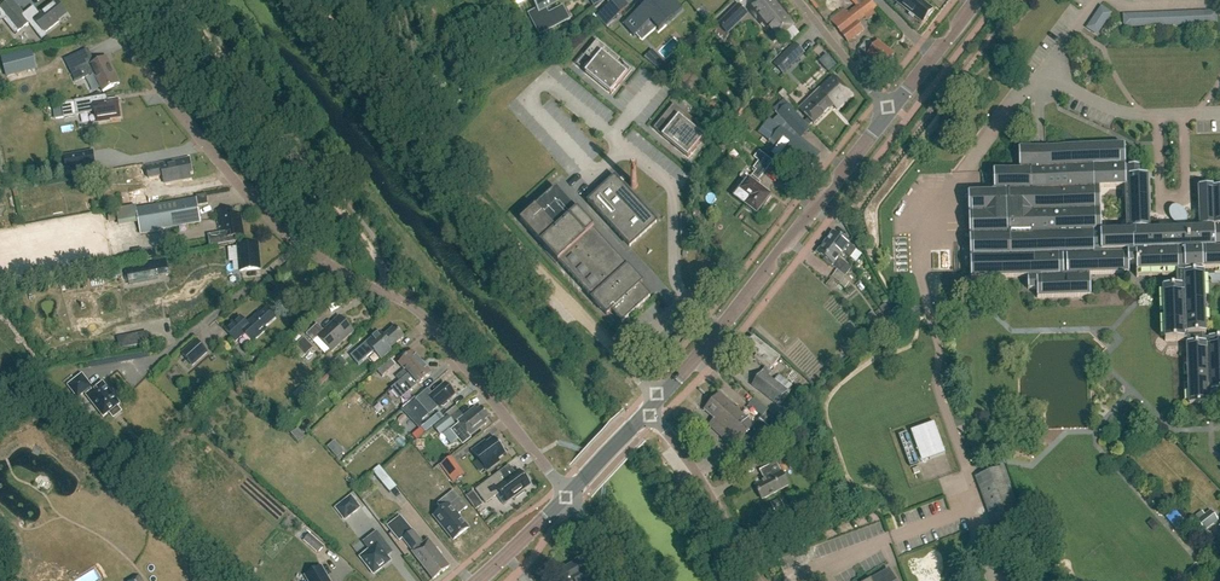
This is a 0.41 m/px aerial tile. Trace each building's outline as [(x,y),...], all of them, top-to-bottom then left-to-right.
[(36,24),(44,34),(59,22),(57,20),(66,13),(55,0),(38,14),(36,11),(30,15),(27,12),(23,15),(18,9),(6,18),(18,33),(29,24),(32,28),(36,24)] [(547,9),(564,0),(532,0),(537,9),(528,14),(540,36),(571,20),(563,6),(549,13),(547,9)] [(600,0),(592,4),(595,9),(602,4),(600,0)] [(596,16),(605,27),(629,6),(623,0),(614,0),(596,16)] [(656,0),(651,0),(623,25),(633,37),(650,22),(658,31),(682,10),(673,0),(666,0),(660,5),(656,0)] [(793,26),(784,16),(787,13),(776,0),(760,0),(748,10),(767,33),(766,34),(773,43),(793,26)] [(845,38),(848,41),(848,42),(862,31),(857,24),(877,8),(870,0),(865,0),(860,4),(864,0),(849,0),(856,7),(848,14),(845,9),(831,20),(833,23),(836,26),(845,38)] [(932,12),(930,11),(932,9),(920,0),(898,0),(896,2),(922,22),(927,16),(928,17),(932,12)] [(729,15),(736,23),(746,13),(739,5),(729,15)] [(1101,6),(1086,28),(1097,35),(1112,13),(1101,6)] [(1217,11),(1122,15),(1123,28),(1218,24),(1217,15),(1217,11)] [(874,46),(867,40),(859,49),(867,55),(866,57),(873,62),(874,61),(883,69),(894,55),(877,42),(874,46)] [(620,60),(597,41),(577,66),(580,68),(581,67),(578,66),(586,56),(594,63),(586,73),(611,94),(632,70),(623,63),(631,70),(627,74),(616,65),(620,60)] [(784,75),(806,54),(795,44),(774,64),(784,75)] [(6,77),(36,70),(31,49),(1,57),(6,77)] [(64,60),(67,67),(76,63),(73,56),(64,60)] [(119,84),(106,58),(78,71),(81,79),(93,74),(102,92),(103,92),(104,94),(106,92),(105,90),(119,84)] [(836,109),(851,95),(833,76),(799,109),(814,125),(833,106),(836,109)] [(782,99),(789,106),(792,103),(786,96),(788,95),(783,90),(778,94),(782,99)] [(61,103),(64,117),(83,114),(94,112),(96,122),(110,120),(109,118),(119,116),(116,100),(103,102),(102,97),(61,103)] [(782,99),(772,108),(780,116),(773,122),(762,136),(770,142),(764,149),(778,160),(780,157),(803,174),(808,168),(820,153),(800,138),(810,129),(782,99)] [(64,118),(64,117),(61,103),(53,105),(55,119),(64,118)] [(700,126),(697,124),(674,105),(654,129),(657,132),(663,137),(688,158),(709,133),(700,126)] [(68,131),(53,132),(54,146),(69,145),(68,131)] [(1213,187),(1197,188),(1199,226),(1185,227),(1185,225),(1186,224),(1187,223),(1187,220),(1187,219),(1187,217),(1186,215),(1185,213),(1184,211),(1182,210),(1181,209),(1179,208),(1177,207),(1175,207),(1172,208),(1171,208),(1170,210),(1169,211),(1169,213),(1169,215),(1169,217),(1170,219),(1171,220),(1172,222),(1174,224),(1176,225),(1178,226),(1178,227),(1150,228),(1147,175),(1139,176),(1139,167),(1128,167),(1128,168),(1126,168),(1125,168),(1125,165),(1125,146),(1040,149),(1018,150),(1019,172),(992,173),(993,195),(967,196),(968,214),(969,214),(970,217),(969,217),(969,226),(969,236),(970,235),(970,238),(970,241),(970,257),(971,257),(971,260),(970,260),(971,268),(971,280),(1028,278),(1028,281),(1026,281),(1026,292),(1036,292),(1036,301),(1090,299),(1089,278),(1089,277),(1128,275),(1127,267),(1135,267),(1135,276),(1176,275),(1176,282),(1176,290),(1162,291),(1164,344),(1184,343),(1184,341),(1187,341),(1187,346),(1185,346),(1188,408),(1208,407),(1208,401),(1209,401),(1211,400),(1211,403),(1219,402),(1219,339),(1208,339),(1208,341),(1205,341),(1205,338),(1206,338),(1204,277),(1208,277),(1211,281),(1211,284),(1219,284),(1219,189),(1213,189),(1213,187)] [(67,148),(54,148),(54,156),(68,155),(67,148)] [(761,183),(758,181),(773,162),(759,151),(754,158),(759,162),(754,169),(756,171),(748,182),(745,179),(733,195),(757,213),(766,202),(767,203),(771,196),(768,194),(767,195),(758,188),(761,183)] [(194,172),(190,158),(154,166),(155,173),(164,171),(167,182),(191,176),(191,173),(194,172)] [(741,170),(728,158),(717,169),(730,181),(741,170)] [(630,247),(657,223),(615,178),(588,202),(630,247)] [(147,188),(129,190),(129,192),(121,193),(124,208),(150,204),(147,188)] [(577,212),(556,189),(520,222),(521,222),(522,222),(542,244),(541,245),(558,263),(559,262),(593,299),(592,300),(607,316),(612,311),(622,322),(650,297),(640,286),(643,283),(628,267),(627,268),(593,231),(594,230),(577,212)] [(206,194),(196,195),(196,198),(136,208),(140,235),(161,231),(160,229),(200,223),(198,206),(208,204),(207,200),(206,194)] [(240,217),(233,218),(232,210),(217,213),(220,235),(210,236),(211,246),(236,242),(235,237),(243,236),(240,217)] [(825,243),(840,254),(843,252),(850,258),(856,250),(848,244),(850,242),(842,236),(841,238),(833,232),(825,243)] [(846,264),(838,258),(840,254),(825,243),(817,253),(825,259),(823,261),(831,267),(832,266),(846,276),(852,268),(846,264)] [(240,272),(260,270),(257,245),(238,247),(240,272)] [(214,252),(199,254),(202,279),(227,276),(225,260),(215,261),(214,252)] [(151,258),(121,260),(122,274),(152,272),(151,258)] [(166,260),(155,262),(158,276),(169,274),(166,260)] [(888,323),(894,319),(885,304),(879,308),(884,317),(888,323)] [(275,319),(267,309),(260,315),(258,313),(246,324),(239,317),(225,330),(235,342),(244,334),(252,342),(266,330),(265,328),(275,319)] [(879,330),(888,323),(884,318),(879,311),(875,313),(880,321),(875,325),(879,330)] [(352,332),(339,317),(323,332),(317,325),(306,335),(313,342),(318,337),(332,351),(352,332)] [(381,356),(389,349),(404,336),(395,327),(383,337),(379,332),(366,343),(360,349),(360,348),(350,356),(358,365),(376,350),(381,356)] [(118,339),(120,348),(141,344),(139,335),(118,339)] [(775,381),(767,375),(780,359),(753,337),(746,347),(757,355),(754,359),(766,368),(752,385),(778,405),(793,386),(779,375),(775,381)] [(192,365),(206,353),(196,341),(181,353),(192,365)] [(346,353),(356,347),(352,341),(342,347),(346,353)] [(401,381),(422,363),(412,351),(399,363),(405,370),(396,377),(400,381),(401,381)] [(332,365),(339,373),(349,365),(341,357),(332,365)] [(383,377),(396,365),(391,360),(377,371),(383,377)] [(431,374),(422,363),(401,381),(400,381),(396,385),(405,396),(418,385),(431,374)] [(69,385),(68,386),(68,387),(69,386),(77,397),(77,398),(78,398),(79,398),(78,398),(85,393),(87,395),(86,395),(87,396),(103,416),(103,417),(104,417),(119,405),(120,404),(120,403),(119,403),(113,396),(110,391),(104,383),(103,382),(102,383),(93,391),(91,388),(92,387),(92,386),(91,386),(83,375),(82,374),(81,375),(69,385)] [(439,408),(454,395),(445,384),(432,395),(427,390),(415,400),(409,405),(422,420),(428,415),(429,415),(438,407),(439,408)] [(740,442),(755,425),(719,394),(704,411),(714,419),(709,426),(733,448),(739,441),(740,442)] [(360,404),(367,411),(370,407),(363,400),(360,404)] [(484,419),(488,416),(481,407),(476,410),(474,407),(457,421),(461,426),(458,429),(456,426),(451,430),(463,445),(471,438),(470,436),(486,423),(484,419)] [(767,433),(774,425),(773,425),(777,421),(766,412),(755,424),(767,433)] [(440,436),(455,424),(448,415),(438,423),(433,427),(440,436)] [(433,427),(438,423),(434,418),(428,423),(432,428),(433,427)] [(911,432),(922,464),(946,455),(934,423),(911,432)] [(411,440),(419,449),(435,434),(427,426),(411,440)] [(499,461),(498,459),(506,453),(494,437),(486,444),(484,442),(473,451),(488,470),(499,461)] [(137,446),(128,453),(136,464),(145,457),(137,446)] [(341,447),(334,454),(338,459),(345,453),(341,447)] [(774,460),(776,462),(759,471),(765,481),(755,487),(762,500),(789,486),(778,466),(787,461),(780,448),(767,455),(771,462),(774,460)] [(459,470),(450,458),(441,466),(450,477),(459,470)] [(365,472),(375,485),(380,481),(387,489),(394,484),(377,462),(365,472)] [(975,478),(993,528),(1021,518),(1003,468),(975,478)] [(507,503),(511,500),(515,497),(516,499),(524,493),(523,491),(530,485),(519,471),(506,481),(500,473),(477,491),(486,503),(496,495),(504,505),(507,503)] [(440,508),(432,515),(450,538),(465,525),(455,512),(464,505),(450,488),(434,501),(440,508)] [(1186,501),(1192,495),(1187,490),(1181,495),(1186,501)] [(482,505),(475,494),(468,499),(476,510),(482,505)] [(351,496),(336,508),(345,520),(360,508),(351,496)] [(786,505),(782,498),(780,500),(780,499),(770,503),(774,512),(784,508),(783,507),(786,505)] [(1175,509),(1166,517),(1175,527),(1184,520),(1175,509)] [(1218,521),(1210,510),(1205,514),(1202,511),(1194,517),(1204,531),(1218,521)] [(423,545),(412,531),(400,516),(387,526),(399,542),(403,539),(413,552),(412,553),(433,580),(449,567),(428,541),(423,545)] [(374,575),(391,561),(381,548),(386,544),(377,532),(363,543),(369,551),(360,558),(374,575)] [(304,540),(318,553),(324,547),(309,534),(304,540)] [(578,563),(559,573),(562,578),(558,580),(603,580),(593,563),(582,569),(578,563)] [(321,567),(306,576),(308,580),(329,580),(321,567)] [(888,570),(871,580),(868,580),(894,580),(888,570)]
